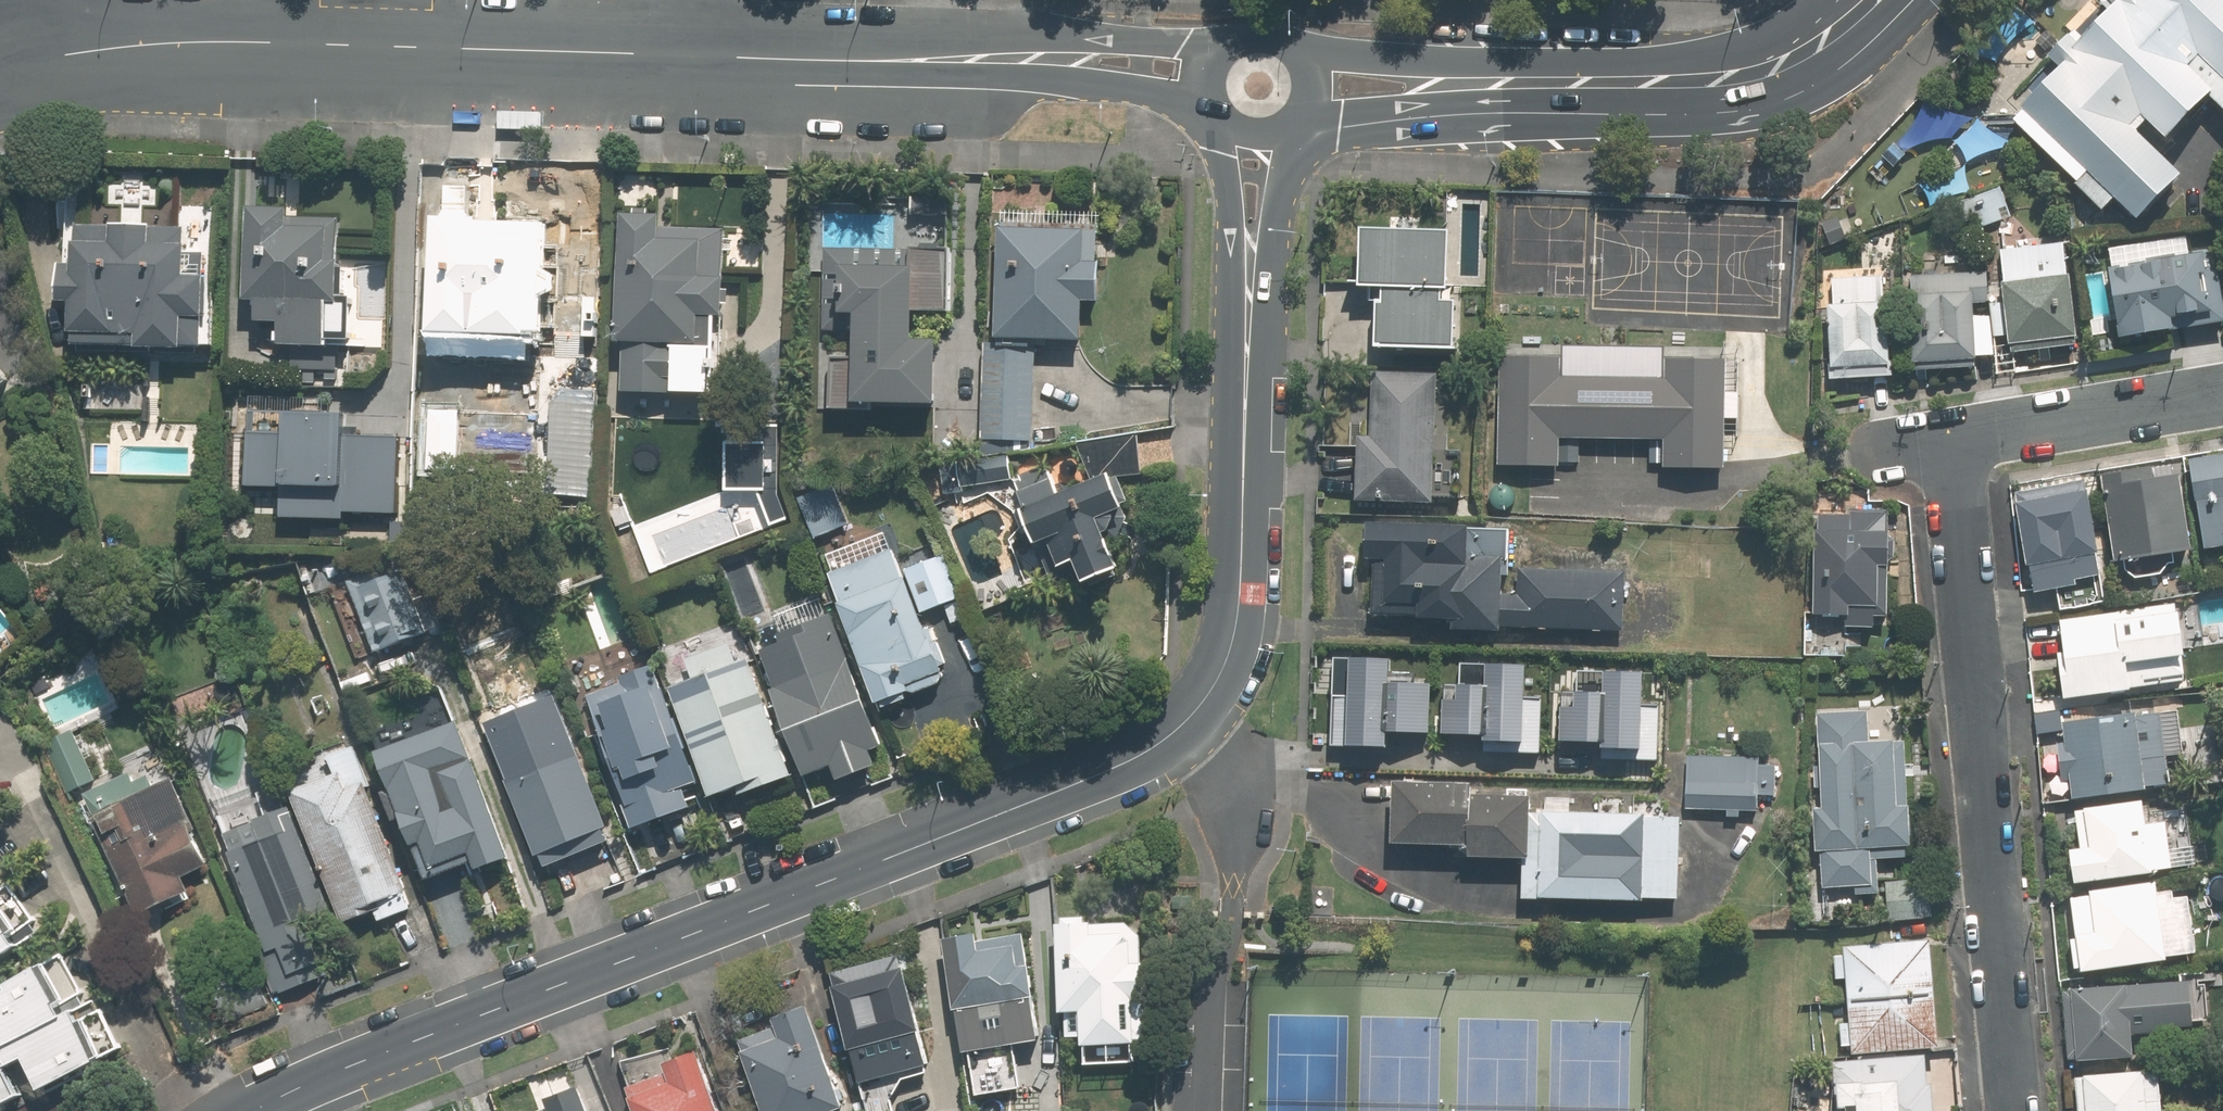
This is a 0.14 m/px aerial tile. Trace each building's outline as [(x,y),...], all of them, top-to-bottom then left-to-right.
[(2142,221),(2184,175),(2153,147),(2204,91),(2222,108),(2222,0),(2123,0),(2021,111),(2142,221)] [(289,207),(249,206),(247,298),(260,298),(259,321),(281,322),(281,344),(331,346),(332,300),(344,300),(345,259),(333,258),(334,225),(289,223),(289,207)] [(623,214),(625,392),(677,392),(677,348),(714,347),(713,313),(729,313),(729,275),(713,275),(713,237),(664,238),(664,214),(623,214)] [(437,335),(534,336),(535,236),(485,235),(485,218),(439,218),(437,335)] [(1457,300),(1448,299),(1451,228),(1365,224),(1362,282),(1386,283),(1385,297),(1378,296),(1376,344),(1455,347),(1457,300)] [(187,227),(81,225),(79,266),(66,266),(65,301),(78,301),(78,331),(141,333),(141,345),(206,346),(208,278),(186,277),(187,227)] [(1001,228),(999,339),(1084,341),(1085,300),(1102,300),(1103,262),(1086,261),(1087,230),(1001,228)] [(2003,279),(2011,342),(2080,333),(2072,271),(2070,271),(2066,239),(2001,248),(2005,279),(2003,279)] [(2222,319),(2222,290),(2216,248),(2113,265),(2125,335),(2222,319)] [(857,332),(856,402),(939,404),(940,339),(917,338),(918,267),(827,265),(825,332),(857,332)] [(1910,275),(1914,360),(1977,357),(1974,302),(1988,301),(1987,271),(1910,275)] [(1834,368),(1893,363),(1884,273),(1832,278),(1834,300),(1827,301),(1834,368)] [(985,437),(1034,439),(1038,351),(989,349),(985,437)] [(1501,357),(1499,462),(1563,463),(1563,440),(1657,441),(1656,472),(1724,473),(1727,358),(1662,357),(1662,377),(1555,375),(1555,358),(1501,357)] [(15,379),(0,359),(0,390),(15,379)] [(1358,498),(1435,501),(1440,375),(1376,372),(1373,437),(1361,437),(1358,498)] [(285,436),(253,435),(252,488),(283,489),(282,517),(347,518),(347,510),(400,511),(401,437),(346,436),(346,415),(285,414),(285,436)] [(2191,457),(2205,547),(2222,545),(2222,451),(2191,457)] [(964,487),(1012,479),(1009,456),(961,464),(964,487)] [(2102,473),(2116,559),(2194,546),(2180,460),(2102,473)] [(1082,572),(1087,584),(1124,568),(1103,519),(1128,509),(1113,474),(1064,495),(1050,463),(1015,478),(1059,582),(1082,572)] [(818,538),(850,525),(834,485),(802,498),(818,538)] [(2089,487),(2018,501),(2034,590),(2106,576),(2089,487)] [(1892,617),(1891,512),(1849,512),(1849,527),(1816,527),(1817,629),(1879,628),(1879,617),(1892,617)] [(1473,527),(1460,526),(1369,523),(1365,615),(1456,619),(1456,631),(1505,632),(1505,626),(1519,626),(1538,627),(1628,630),(1630,573),(1521,568),(1520,595),(1506,595),(1508,562),(1512,562),(1514,528),(1509,528),(1481,527),(1473,527)] [(828,574),(879,704),(946,678),(922,616),(904,570),(895,548),(828,574)] [(904,570),(922,616),(964,600),(946,554),(904,570)] [(377,654),(428,635),(401,562),(349,582),(377,654)] [(2188,679),(2177,601),(2061,618),(2066,651),(2059,652),(2066,696),(2188,679)] [(875,753),(885,749),(834,615),(757,644),(809,778),(837,767),(842,781),(880,766),(875,753)] [(1324,756),(1395,755),(1395,739),(1441,738),(1440,661),(1405,662),(1405,646),(1344,647),(1345,680),(1323,680),(1324,756)] [(742,798),(796,778),(750,658),(675,686),(718,801),(739,793),(742,798)] [(1451,742),(1522,743),(1523,661),(1479,660),(1478,673),(1451,673),(1451,742)] [(1642,744),(1643,664),(1594,663),(1594,681),(1553,680),(1551,742),(1642,744)] [(587,697),(636,829),(695,807),(689,791),(700,787),(654,665),(621,677),(623,683),(587,697)] [(538,855),(610,826),(562,707),(513,726),(508,715),(485,724),(538,855)] [(1866,708),(1816,711),(1822,809),(1813,809),(1816,847),(1824,847),(1827,884),(1876,882),(1874,847),(1911,844),(1909,803),(1899,803),(1895,738),(1868,740),(1866,708)] [(2170,786),(2161,709),(2063,720),(2065,742),(2059,743),(2064,778),(2069,777),(2071,797),(2170,786)] [(481,870),(512,858),(460,722),(380,752),(426,873),(475,854),(481,870)] [(44,742),(68,794),(99,780),(75,728),(44,742)] [(379,921),(413,908),(353,750),(332,758),(339,777),(297,793),(348,925),(376,914),(379,921)] [(1687,808),(1759,809),(1760,794),(1776,795),(1776,764),(1760,764),(1760,753),(1687,752),(1687,808)] [(140,918),(193,893),(185,877),(211,865),(196,834),(200,832),(174,779),(157,786),(151,775),(137,781),(133,772),(84,795),(94,815),(92,816),(140,918)] [(1534,794),(1473,792),(1474,780),(1395,778),(1394,844),(1471,845),(1471,853),(1531,855),(1534,794)] [(2148,823),(2144,797),(2086,806),(2092,845),(2073,848),(2078,880),(2172,866),(2165,820),(2148,823)] [(333,910),(291,808),(222,836),(270,953),(282,948),(293,975),(325,962),(308,920),(333,910)] [(1540,895),(1644,899),(1645,895),(1678,896),(1681,814),(1543,809),(1540,895)] [(1889,920),(1934,917),(1932,878),(1886,881),(1889,920)] [(2085,969),(2169,957),(2158,887),(2093,897),(2098,930),(2080,932),(2085,969)] [(22,947),(0,913),(0,960),(22,947)] [(1129,919),(1057,922),(1060,998),(1081,997),(1083,1019),(1145,1016),(1144,994),(1142,932),(1129,919)] [(964,1046),(1043,1033),(1025,932),(979,940),(977,931),(945,936),(964,1046)] [(1939,1044),(1930,938),(1846,945),(1855,1051),(1939,1044)] [(863,1081),(929,1063),(900,955),(834,972),(863,1081)] [(205,976),(220,1011),(265,993),(250,957),(205,976)] [(70,1023),(43,969),(0,990),(0,1058),(70,1023)] [(2192,978),(2072,988),(2077,1057),(2136,1052),(2134,1030),(2196,1025),(2192,978)] [(767,1110),(836,1110),(844,1109),(809,1003),(774,1015),(781,1037),(746,1048),(767,1110)] [(108,1059),(86,1015),(70,1023),(0,1058),(0,1110),(3,1110),(23,1101),(9,1073),(27,1064),(41,1092),(108,1059)] [(698,1047),(664,1061),(671,1078),(632,1094),(638,1110),(723,1110),(698,1047)] [(1835,1060),(1840,1110),(1936,1110),(1934,1081),(1930,1081),(1927,1052),(1835,1060)] [(2162,1069),(2087,1074),(2089,1110),(2156,1110),(2165,1110),(2162,1069)] [(580,1085),(546,1098),(551,1110),(590,1110),(580,1085)]
